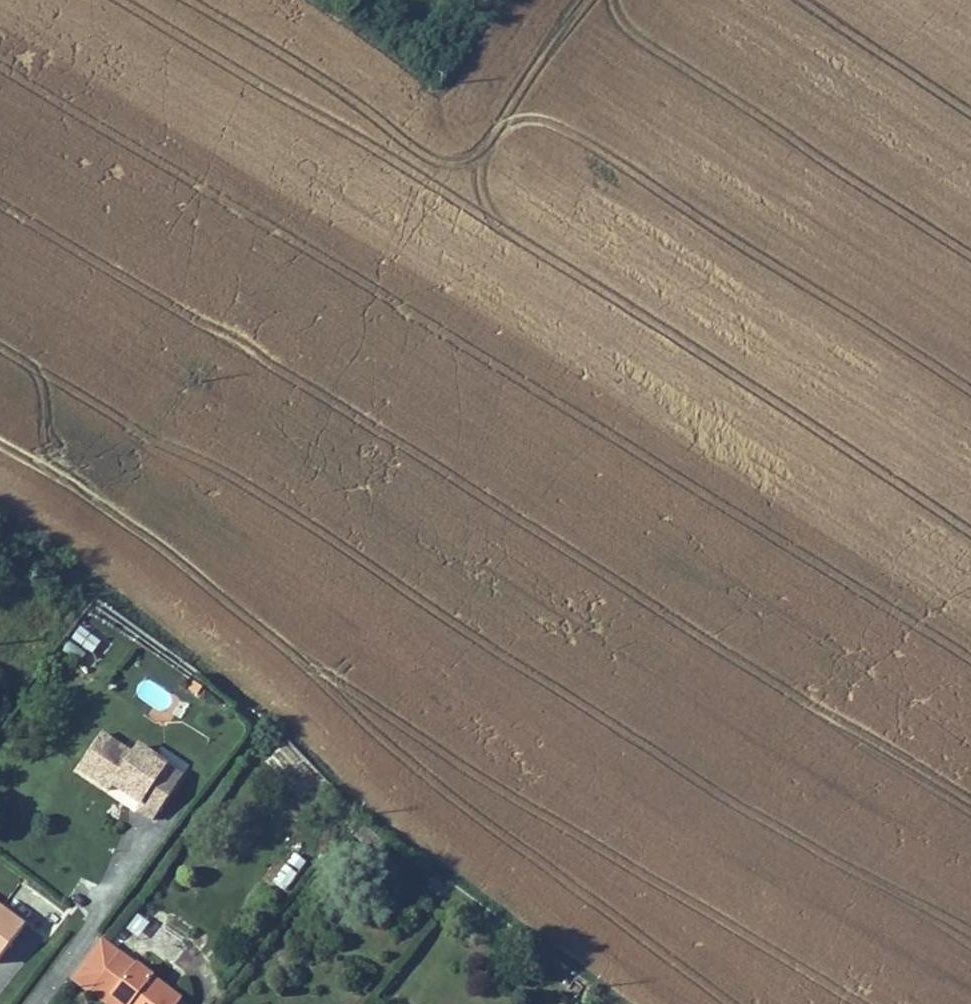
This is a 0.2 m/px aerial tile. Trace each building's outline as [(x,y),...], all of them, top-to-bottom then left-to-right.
[(78,626),(69,639),(97,657),(106,644),(78,626)] [(161,782),(167,774),(139,753),(133,760),(105,738),(79,771),(108,794),(113,788),(116,785),(124,791),(121,795),(139,809),(135,814),(150,826),(176,793),(161,782)] [(182,786),(167,774),(161,782),(176,793),(182,786)] [(124,791),(116,785),(113,788),(121,795),(124,791)] [(272,882),(287,891),(297,873),(282,864),(272,882)] [(0,927),(0,964),(18,941),(0,927)] [(175,999),(111,954),(97,944),(85,960),(67,984),(82,995),(89,985),(115,1003),(171,1003),(175,999)] [(89,985),(82,995),(95,1003),(115,1003),(89,985)]
